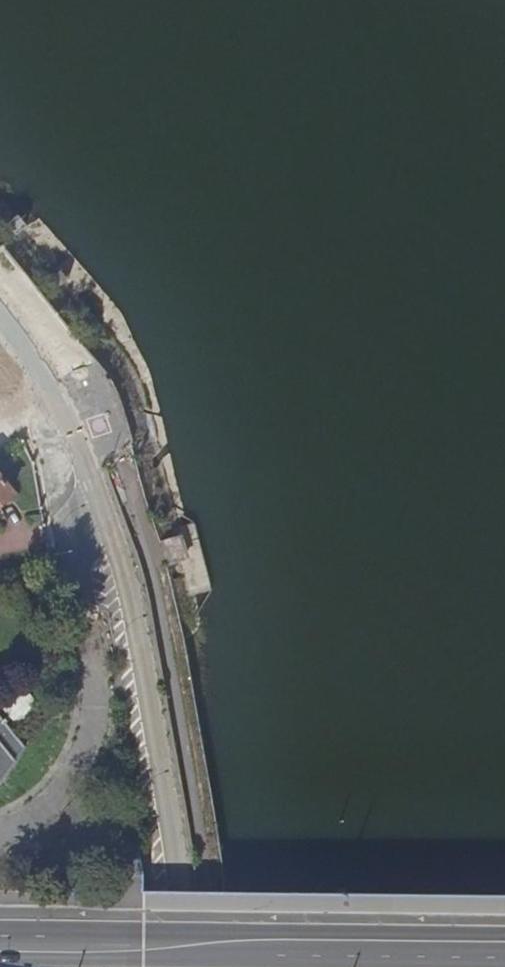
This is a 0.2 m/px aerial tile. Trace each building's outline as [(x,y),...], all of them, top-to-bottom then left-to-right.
[(0,476),(0,504),(13,492),(0,476)] [(25,747),(0,717),(0,780),(25,747)]
